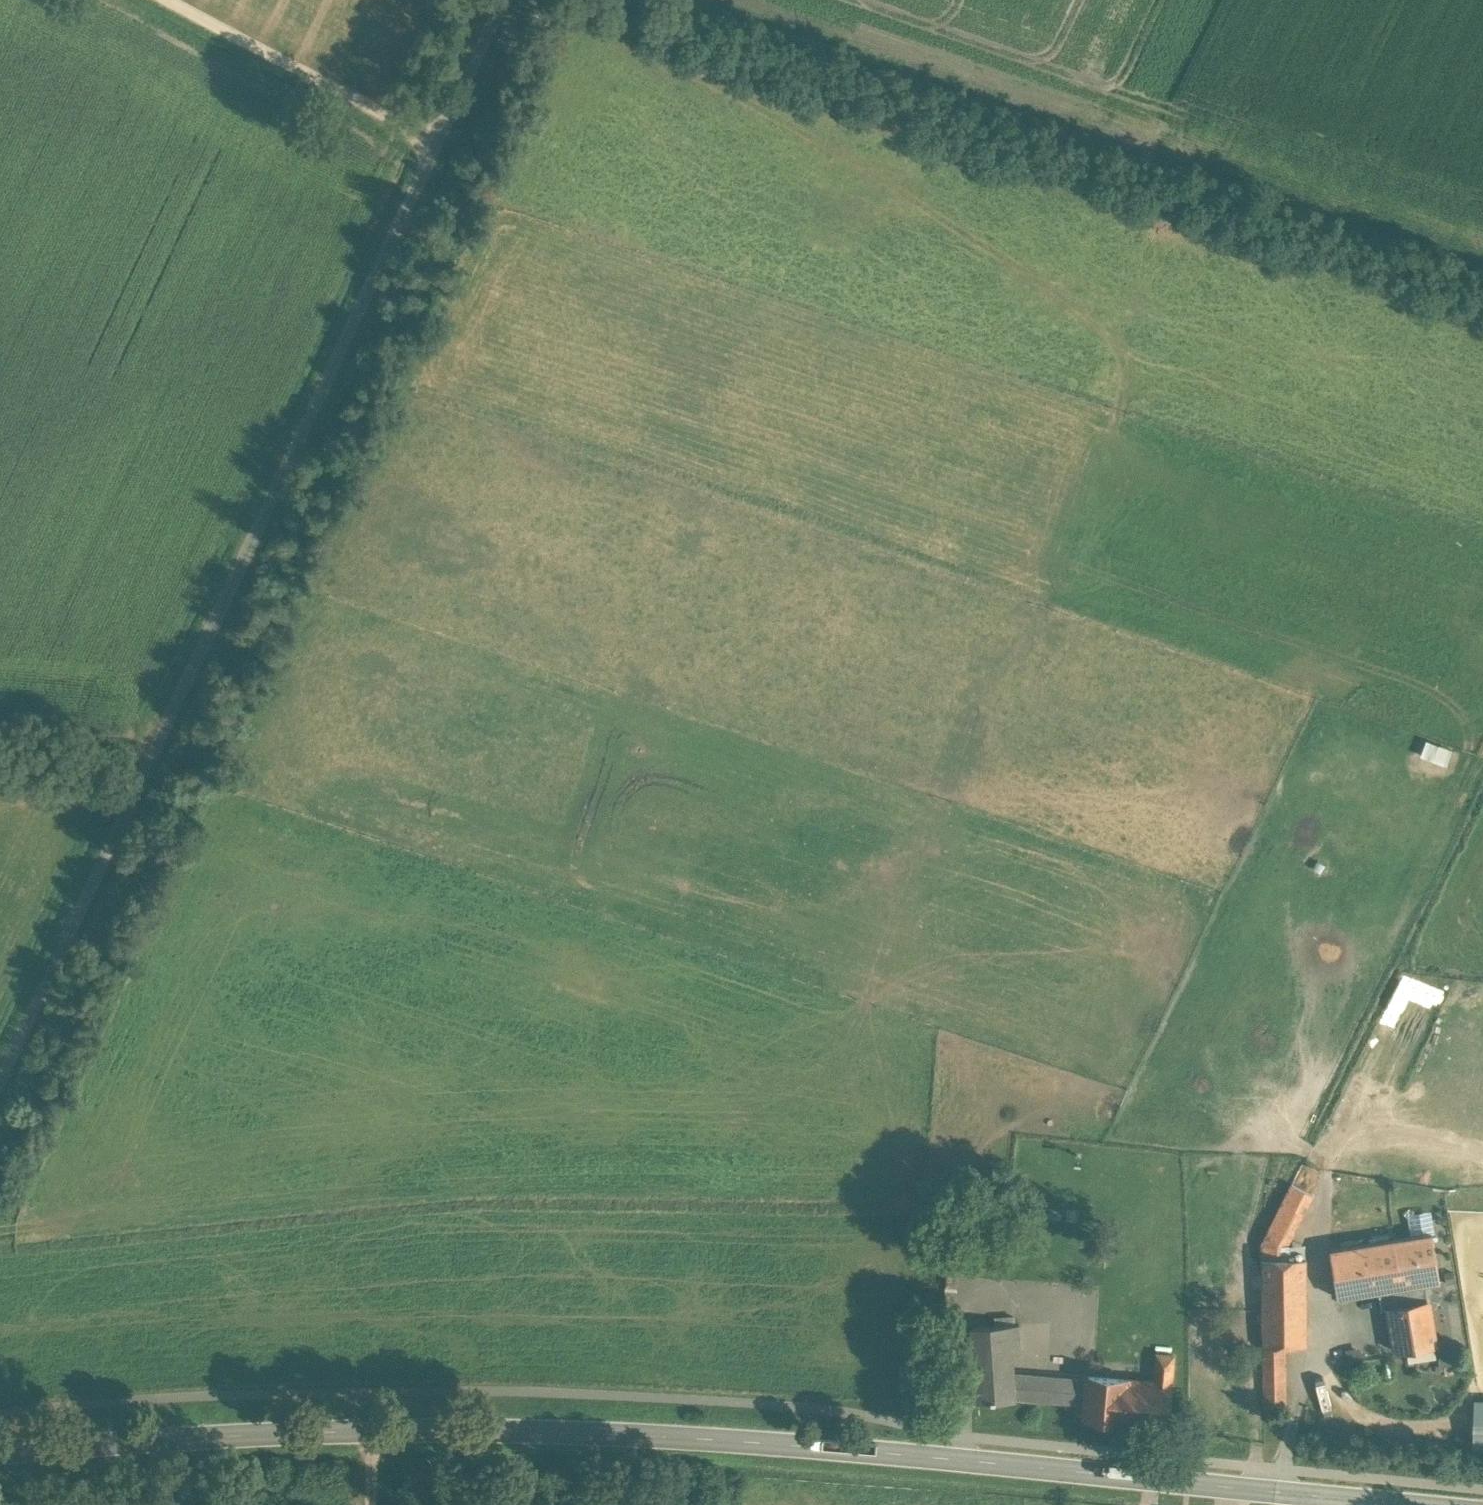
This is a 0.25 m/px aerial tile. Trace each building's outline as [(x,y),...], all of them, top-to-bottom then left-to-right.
[(1428,737),(1423,753),(1450,761),(1455,745),(1428,737)] [(1292,1183),(1262,1243),(1262,1246),(1287,1245),(1313,1193),(1292,1183)] [(1432,1232),(1395,1238),(1403,1286),(1386,1289),(1395,1350),(1435,1344),(1426,1282),(1440,1280),(1432,1232)] [(1395,1238),(1332,1249),(1339,1297),(1386,1289),(1403,1286),(1395,1238)] [(1287,1245),(1262,1246),(1262,1259),(1287,1258),(1287,1245)] [(1287,1258),(1262,1259),(1263,1347),(1285,1346),(1307,1345),(1306,1257),(1287,1258)] [(1019,1323),(972,1326),(976,1401),(991,1400),(991,1401),(1015,1400),(1015,1397),(1062,1401),(1063,1387),(1014,1383),(1013,1373),(1012,1346),(1020,1346),(1019,1323)] [(1285,1346),(1263,1347),(1264,1409),(1286,1408),(1285,1346)] [(1454,1346),(1440,1348),(1441,1364),(1456,1362),(1454,1346)] [(1173,1355),(1158,1354),(1152,1354),(1151,1364),(1157,1364),(1155,1382),(1171,1383),(1173,1355)] [(1417,1362),(1402,1365),(1404,1380),(1420,1378),(1417,1362)] [(1085,1403),(1088,1380),(1013,1373),(1014,1383),(1063,1387),(1062,1401),(1085,1403)] [(1128,1379),(1088,1375),(1088,1380),(1085,1403),(1084,1418),(1124,1421),(1128,1379)] [(1155,1382),(1128,1379),(1124,1421),(1167,1425),(1171,1383),(1155,1382)]
